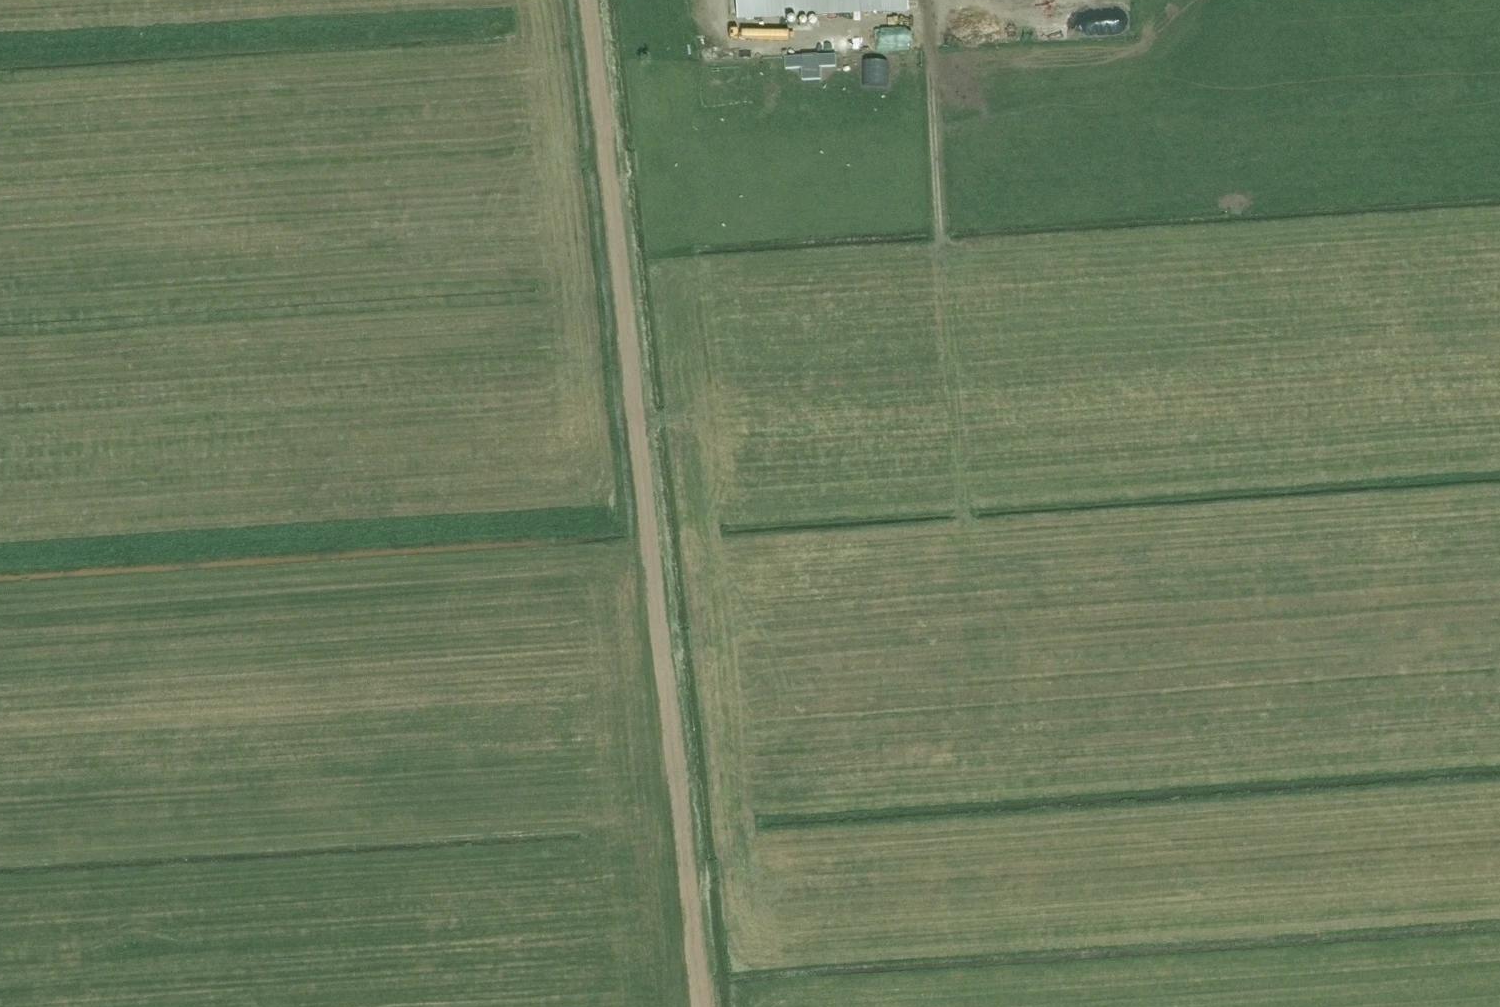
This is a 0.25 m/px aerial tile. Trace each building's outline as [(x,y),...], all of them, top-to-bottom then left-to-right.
[(908,8),(908,0),(739,0),(739,16),(908,8)]
